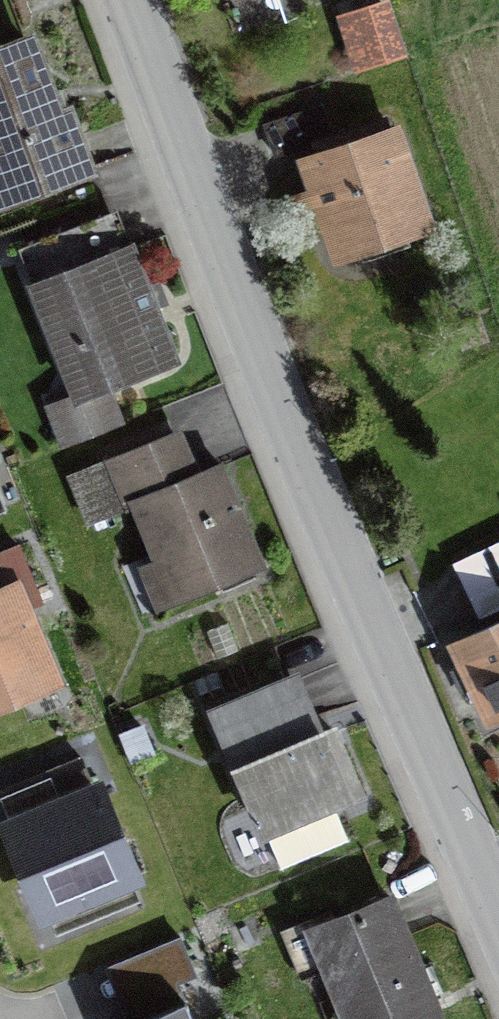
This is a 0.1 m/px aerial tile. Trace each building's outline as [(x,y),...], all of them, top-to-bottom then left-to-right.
[(0,45),(0,204),(90,172),(39,31),(0,45)] [(317,102),(265,122),(278,157),(330,137),(317,102)] [(333,262),(435,228),(401,126),(297,160),(306,186),(278,195),(289,230),(319,220),(333,262)] [(172,355),(130,239),(31,275),(73,391),(172,355)] [(167,590),(265,552),(222,447),(199,456),(184,419),(71,464),(87,506),(127,490),(167,590)] [(69,683),(15,551),(0,557),(0,711),(69,683)] [(464,645),(498,715),(498,627),(464,645)] [(261,825),(366,780),(339,716),(325,722),(299,661),(207,700),(261,825)] [(5,797),(58,932),(149,896),(96,761),(5,797)] [(451,1014),(406,889),(317,921),(352,1018),(436,1018),(451,1014)] [(184,984),(203,977),(187,939),(117,969),(139,1018),(199,1018),(184,984)]
